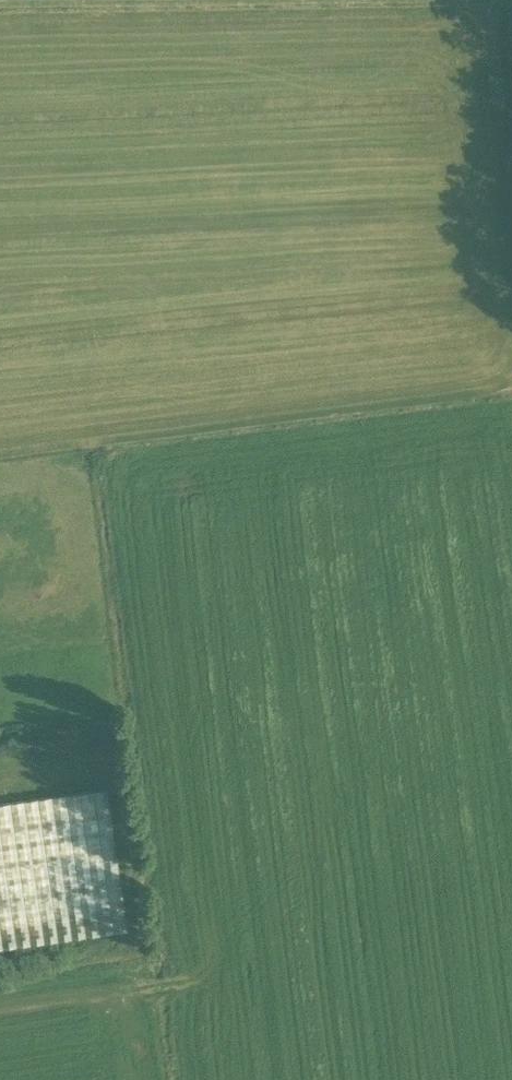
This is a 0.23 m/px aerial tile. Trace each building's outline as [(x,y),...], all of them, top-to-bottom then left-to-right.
[(0,803),(0,950),(127,932),(107,788),(0,803)]
